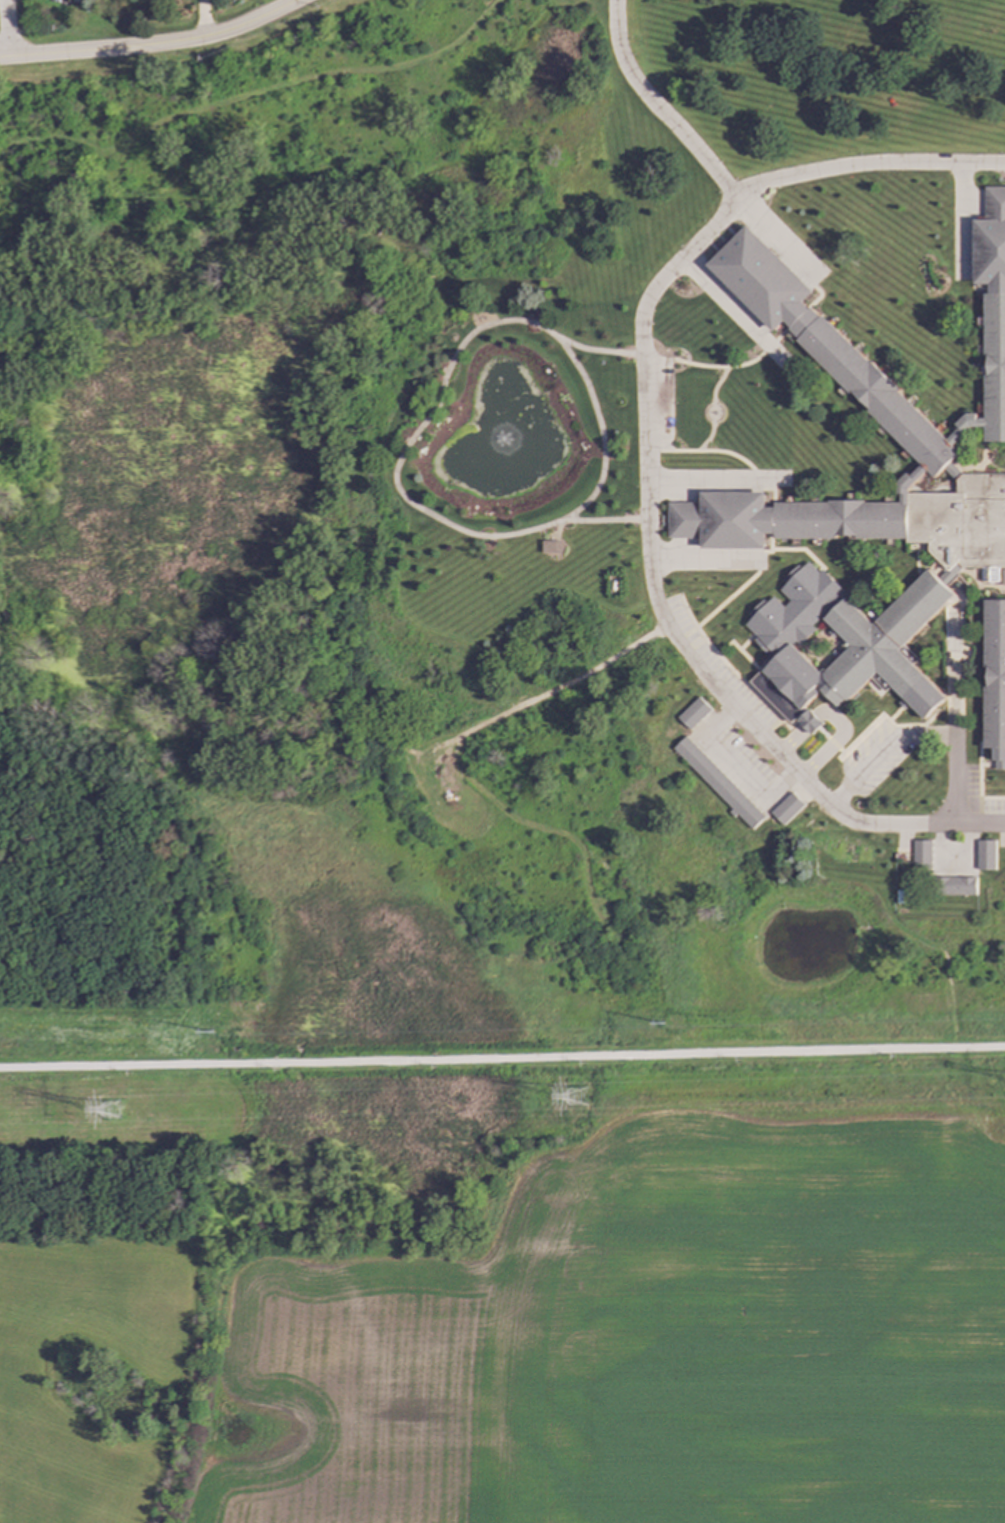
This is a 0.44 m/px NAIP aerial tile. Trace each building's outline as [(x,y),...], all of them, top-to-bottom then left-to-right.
[(985,187),(1004,187),(1004,442),(984,442),(984,427),(970,427),(952,445),(959,453),(950,462),(961,474),(1004,474),(1004,568),(961,568),(944,586),(953,595),(903,645),(918,659),(912,665),(946,698),(924,720),(890,686),(884,692),(870,678),(847,701),(845,700),(838,707),(817,686),(816,688),(820,693),(805,707),(806,709),(791,723),(750,681),(764,667),(763,666),(776,655),(773,652),(769,656),(754,640),(757,637),(745,625),(752,618),(749,615),(764,600),(768,603),(774,597),(784,607),(791,601),(780,590),(787,584),(783,580),(799,565),(802,568),(808,562),(819,573),(822,569),(846,593),(841,597),(844,599),(846,597),(872,624),(928,569),(937,579),(945,571),(935,561),(936,559),(928,551),(928,543),(906,543),(906,539),(856,539),(856,536),(837,536),(837,539),(775,539),(775,534),(766,534),(766,549),(702,549),(702,538),(669,538),(669,503),(702,503),(702,492),(766,492),(766,507),(775,508),(775,503),(828,503),(828,501),(864,500),(864,504),(900,503),(899,480),(906,473),(910,476),(921,465),(868,411),(869,409),(852,391),(850,393),(797,341),(799,339),(790,329),(791,328),(784,321),(774,331),(708,265),(748,225),(814,292),(803,303),(810,309),(812,307),(821,317),(823,315),(870,363),(871,361),(900,390),(898,392),(946,440),(958,428),(954,425),(965,414),(975,414),(975,419),(984,419),(984,375),(987,375),(987,355),(984,355),(984,294),(989,294),(989,284),(974,284),(974,220),(985,220),(985,187)] [(543,541),(562,541),(562,552),(543,552),(543,541)] [(984,600),(1004,600),(1004,770),(995,769),(995,761),(993,761),(993,748),(984,748),(984,687),(986,687),(986,667),(984,667),(984,600)] [(678,717),(690,730),(711,710),(699,697),(678,717)] [(798,720),(812,735),(824,724),(809,709),(798,720)] [(765,817),(686,736),(673,748),(732,809),(732,810),(751,830),(765,817)] [(804,805),(792,792),(771,813),(783,825),(804,805)] [(930,840),(913,840),(913,869),(931,869),(930,840)] [(995,870),(995,840),(977,840),(976,870),(995,870)] [(975,895),(975,877),(941,877),(941,895),(975,895)]
